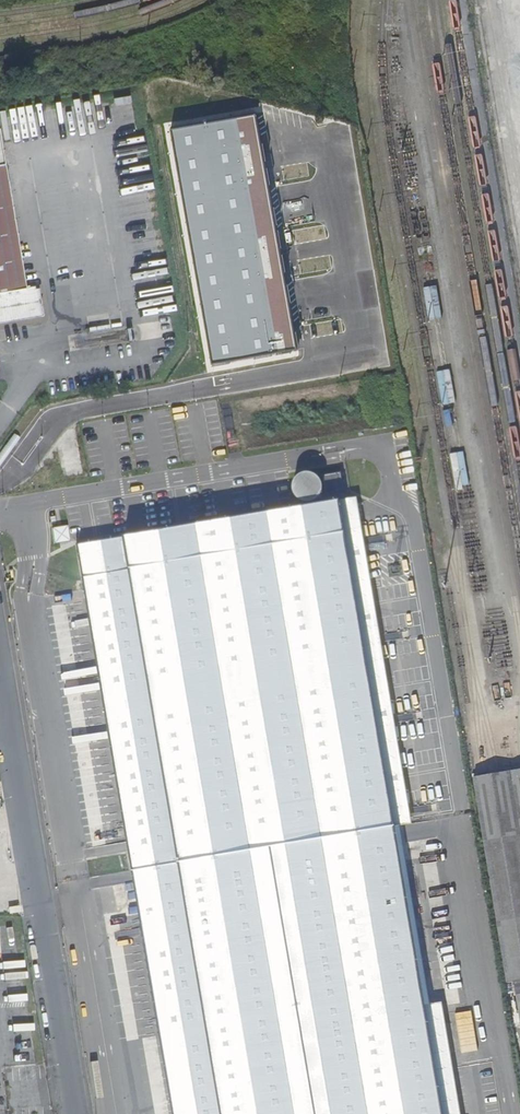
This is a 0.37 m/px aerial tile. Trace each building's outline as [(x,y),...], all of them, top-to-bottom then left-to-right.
[(213,363),(297,347),(255,114),(171,129),(213,363)] [(25,314),(29,317),(32,313),(40,312),(36,285),(26,286),(0,130),(0,318),(25,314)] [(136,870),(137,874),(396,828),(414,824),(358,504),(80,547),(86,581),(136,870)] [(472,775),(507,980),(513,979),(519,1020),(519,767),(472,775)] [(137,874),(138,881),(155,997),(175,1113),(458,1113),(450,1069),(440,1007),(428,1009),(396,828),(137,874)]
